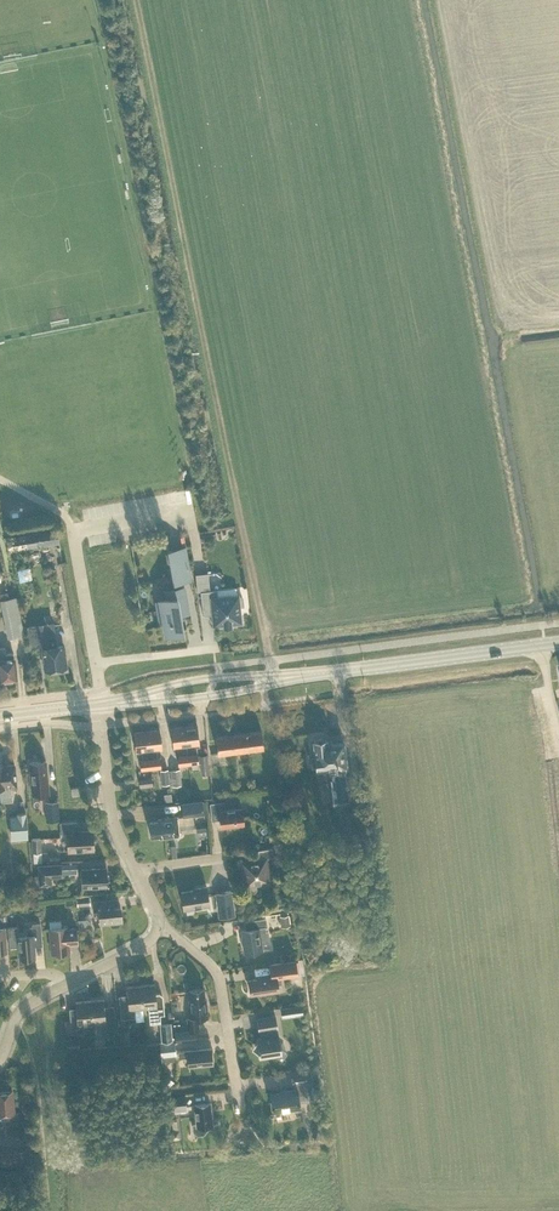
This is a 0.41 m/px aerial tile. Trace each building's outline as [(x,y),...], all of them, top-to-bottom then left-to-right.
[(57,528),(36,532),(6,537),(9,551),(38,546),(59,542),(57,528)] [(169,550),(171,561),(174,581),(191,578),(186,547),(169,550)] [(166,633),(182,630),(179,611),(186,609),(187,612),(188,612),(184,587),(166,590),(167,597),(160,599),(162,610),(159,611),(161,622),(164,621),(166,633)] [(244,606),(243,596),(239,596),(239,593),(217,595),(217,589),(200,591),(202,615),(211,614),(212,626),(222,625),(222,626),(232,625),(232,624),(242,623),(240,606),(244,606)] [(7,591),(0,592),(0,597),(0,599),(0,601),(7,637),(24,634),(16,596),(8,597),(7,591)] [(38,640),(41,640),(45,670),(66,667),(63,645),(57,646),(53,621),(36,623),(38,640)] [(0,646),(0,680),(7,679),(9,680),(12,680),(13,678),(16,678),(14,658),(13,652),(5,653),(4,646),(0,646)] [(188,764),(198,763),(197,752),(194,752),(193,744),(199,744),(197,725),(184,726),(188,764)] [(184,726),(171,728),(173,747),(174,747),(175,755),(177,755),(178,765),(188,764),(184,726)] [(155,749),(162,748),(159,729),(146,730),(151,768),(160,767),(159,756),(156,757),(155,749)] [(141,769),(151,768),(146,730),(133,732),(135,751),(141,750),(142,758),(140,759),(141,769)] [(248,748),(263,746),(261,730),(246,732),(248,748)] [(233,750),(248,748),(246,732),(231,734),(233,750)] [(217,753),(233,750),(231,734),(215,736),(217,753)] [(344,799),(348,799),(345,777),(344,777),(343,768),(344,768),(344,765),(345,765),(342,741),(326,743),(325,739),(324,739),(321,737),(317,737),(314,740),(313,740),(313,743),(311,744),(312,751),(314,750),(315,756),(310,756),(311,766),(316,766),(316,767),(328,766),(329,769),(331,769),(332,778),(330,779),(333,802),(344,801),(344,799)] [(209,773),(207,753),(199,754),(201,774),(209,773)] [(30,774),(31,782),(32,794),(48,793),(45,760),(29,761),(30,774)] [(1,800),(11,799),(10,786),(16,786),(14,764),(2,765),(2,764),(0,764),(0,790),(1,800)] [(169,783),(168,768),(160,769),(161,784),(169,783)] [(181,784),(180,768),(170,769),(171,785),(181,784)] [(152,785),(151,777),(138,779),(139,787),(152,785)] [(79,793),(78,786),(71,787),(72,794),(79,793)] [(274,794),(274,792),(266,793),(267,801),(279,800),(278,793),(274,794)] [(204,814),(202,799),(180,802),(182,817),(204,814)] [(59,820),(58,800),(45,801),(46,821),(59,820)] [(221,827),(243,824),(242,807),(225,809),(224,801),(209,802),(211,819),(220,818),(221,827)] [(346,830),(363,828),(361,810),(344,812),(346,830)] [(28,838),(26,812),(16,812),(16,814),(9,815),(11,840),(28,838)] [(159,837),(179,835),(177,816),(157,818),(157,820),(149,821),(151,836),(159,835),(159,837)] [(195,821),(196,832),(206,831),(205,820),(195,821)] [(68,851),(93,849),(92,830),(77,831),(77,821),(60,822),(60,832),(67,831),(68,851)] [(41,851),(40,837),(31,838),(32,852),(41,851)] [(256,884),(269,882),(266,857),(273,856),(272,847),(257,849),(259,858),(241,861),(245,885),(246,885),(247,890),(249,892),(254,891),(256,888),(256,884)] [(69,862),(37,864),(38,885),(51,884),(51,877),(61,876),(61,873),(69,873),(69,862)] [(82,887),(107,885),(106,867),(81,869),(82,887)] [(183,909),(209,905),(206,886),(197,887),(198,889),(181,891),(183,909)] [(233,905),(231,889),(213,892),(216,908),(233,905)] [(77,905),(89,904),(89,896),(77,897),(77,905)] [(119,921),(122,921),(120,906),(113,907),(112,899),(93,901),(93,909),(98,908),(100,923),(110,922),(110,925),(112,926),(118,925),(119,924),(119,921)] [(362,903),(347,906),(349,915),(364,912),(362,903)] [(290,924),(288,913),(279,915),(281,926),(290,924)] [(245,929),(241,929),(244,952),(262,950),(261,942),(269,941),(268,930),(265,930),(265,926),(267,926),(266,917),(249,919),(244,920),(245,929)] [(40,922),(31,923),(32,934),(18,935),(17,926),(7,927),(9,947),(18,946),(19,958),(34,956),(33,939),(41,938),(40,922)] [(77,943),(76,927),(67,928),(67,926),(49,928),(51,952),(69,951),(69,944),(77,943)] [(280,977),(289,976),(297,974),(295,960),(270,964),(271,974),(258,976),(258,977),(248,979),(250,994),(260,992),(260,993),(279,991),(277,983),(281,982),(280,977)] [(159,993),(155,993),(154,983),(140,985),(142,1007),(148,1006),(150,1022),(160,1021),(159,1014),(164,1014),(163,999),(162,995),(159,993)] [(134,1008),(142,1007),(140,985),(126,986),(128,1004),(119,1005),(121,1018),(135,1017),(134,1008)] [(199,1026),(198,1017),(208,1016),(206,998),(205,998),(204,988),(189,990),(190,999),(189,999),(191,1017),(187,1018),(188,1027),(199,1026)] [(114,1013),(105,1014),(103,998),(89,999),(91,1022),(99,1021),(100,1030),(116,1028),(114,1013)] [(83,1023),(91,1022),(89,999),(75,1001),(77,1019),(70,1019),(71,1033),(84,1031),(83,1023)] [(303,1014),(301,1004),(280,1007),(281,1017),(303,1014)] [(281,1059),(286,1052),(280,1048),(275,1015),(257,1017),(259,1030),(260,1029),(261,1037),(257,1037),(258,1046),(257,1047),(256,1050),(259,1053),(260,1057),(275,1054),(281,1059)] [(172,1040),(170,1022),(160,1023),(161,1041),(172,1040)] [(197,1039),(196,1029),(174,1031),(175,1041),(197,1039)] [(130,1044),(129,1030),(119,1031),(120,1045),(130,1044)] [(110,1035),(111,1044),(118,1043),(118,1034),(110,1035)] [(79,1046),(78,1038),(66,1039),(66,1047),(79,1046)] [(176,1060),(174,1041),(159,1042),(161,1061),(176,1060)] [(187,1056),(188,1065),(212,1063),(211,1047),(178,1050),(179,1057),(187,1056)] [(293,1083),(305,1081),(311,1080),(309,1069),(292,1071),(293,1083)] [(163,1080),(169,1086),(174,1081),(167,1075),(163,1080)] [(305,1081),(293,1083),(294,1088),(279,1090),(279,1092),(270,1093),(273,1111),(300,1107),(299,1101),(308,1100),(305,1081)] [(12,1091),(0,1092),(0,1114),(14,1112),(12,1091)] [(187,1110),(185,1094),(167,1096),(169,1112),(187,1110)] [(206,1124),(212,1124),(210,1102),(194,1104),(196,1123),(192,1123),(193,1131),(197,1134),(203,1133),(206,1129),(206,1124)] [(322,1131),(314,1127),(310,1135),(318,1138),(322,1131)] [(171,1139),(180,1138),(179,1129),(170,1130),(171,1139)] [(16,1148),(0,1149),(0,1166),(24,1164),(23,1150),(16,1150),(16,1148)]
